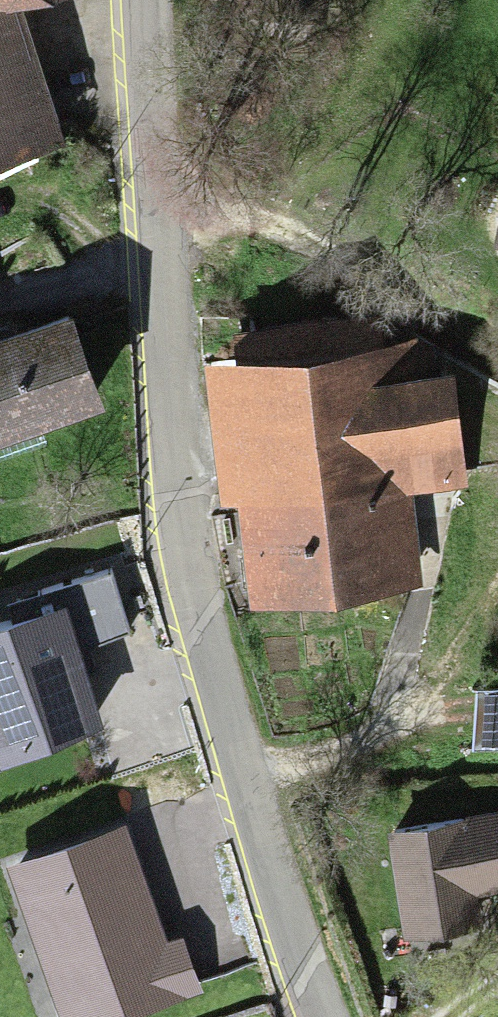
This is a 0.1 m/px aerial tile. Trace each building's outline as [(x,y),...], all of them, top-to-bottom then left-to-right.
[(56,153),(9,3),(37,0),(0,0),(0,170),(56,153)] [(100,412),(67,319),(0,343),(0,448),(100,412)] [(430,341),(206,360),(219,506),(238,504),(247,610),(422,595),(413,494),(465,490),(455,378),(433,379),(430,341)] [(126,624),(103,561),(6,594),(10,606),(0,610),(0,753),(3,761),(104,727),(74,642),(126,624)] [(60,1016),(103,1016),(182,991),(124,817),(7,856),(60,1016)] [(386,832),(402,941),(475,930),(471,898),(497,895),(497,847),(494,817),(386,832)]
